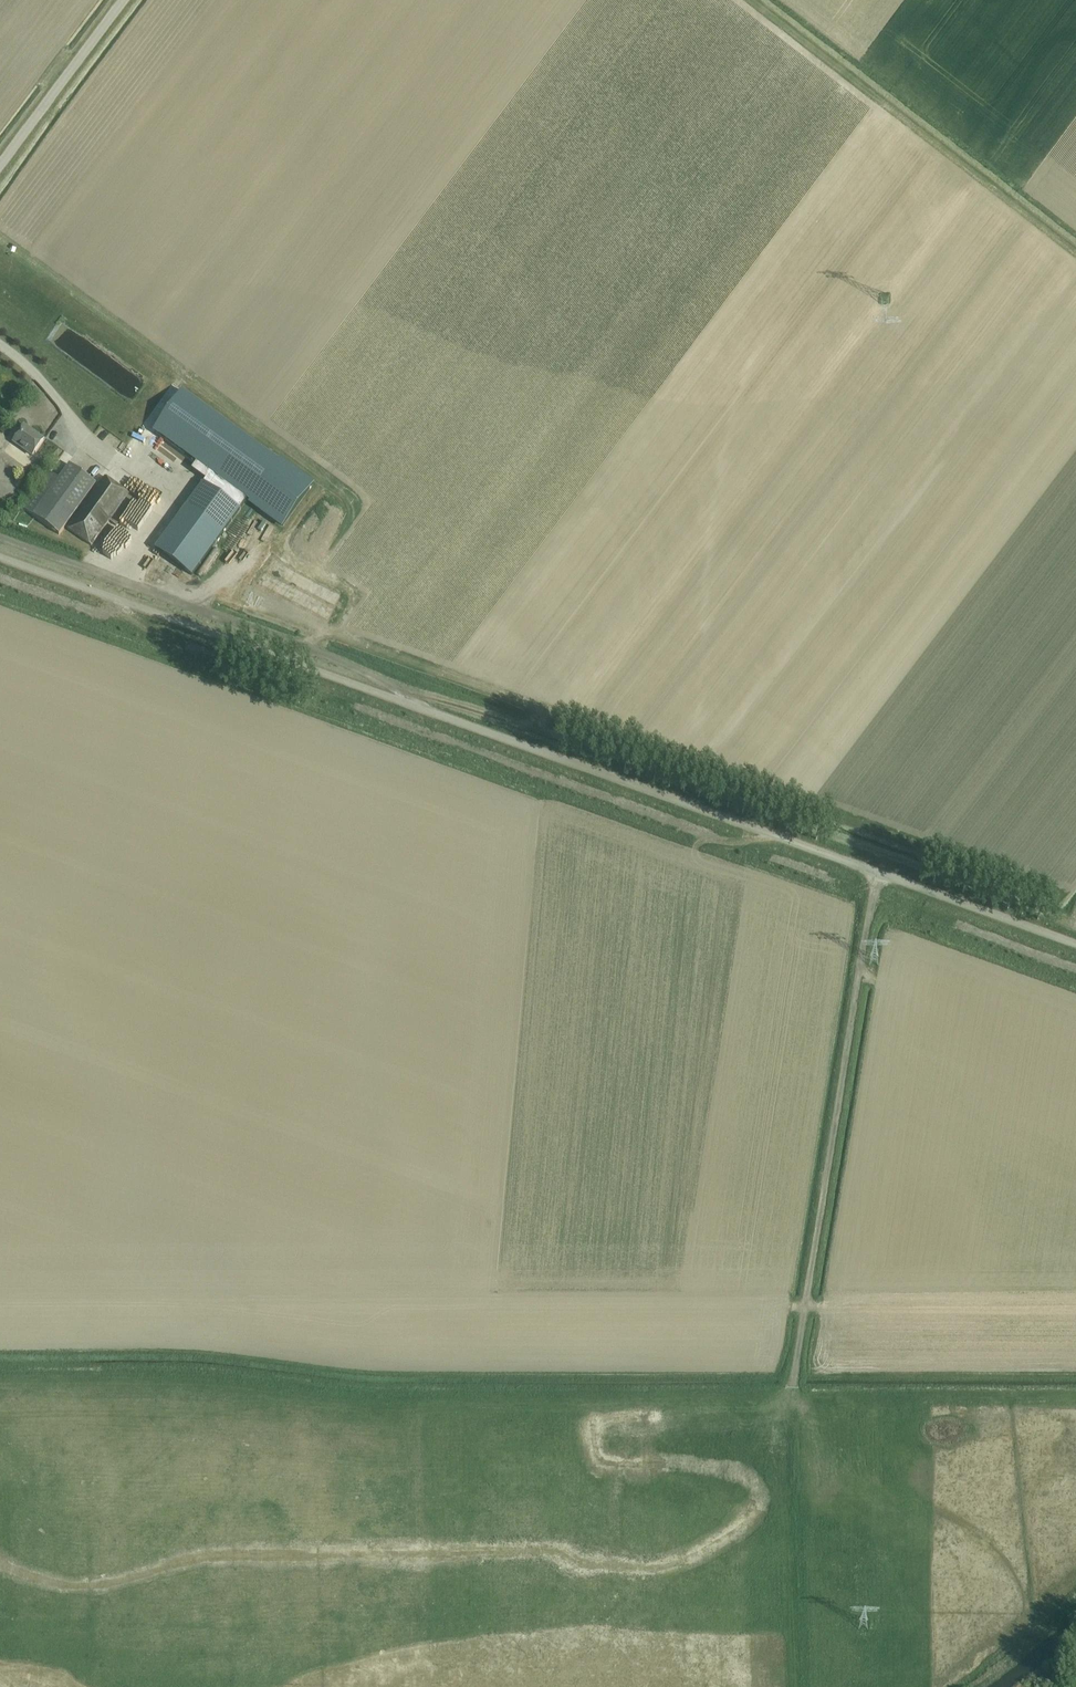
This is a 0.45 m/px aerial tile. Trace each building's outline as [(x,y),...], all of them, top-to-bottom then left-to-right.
[(183,392),(154,432),(160,437),(190,458),(211,474),(208,478),(156,549),(175,563),(191,575),(192,576),(230,524),(245,503),(247,500),(250,502),(273,519),(283,526),(284,525),(297,508),(312,486),(183,392)] [(33,456),(44,440),(24,427),(13,442),(33,456)] [(120,439),(126,445),(137,434),(131,428),(120,439)] [(49,473),(23,509),(33,516),(59,535),(78,509),(81,510),(67,529),(91,546),(110,521),(116,526),(136,499),(129,494),(105,477),(85,504),(83,503),(96,484),(70,465),(59,480),(49,473)] [(142,502),(134,519),(141,522),(149,505),(142,502)]
